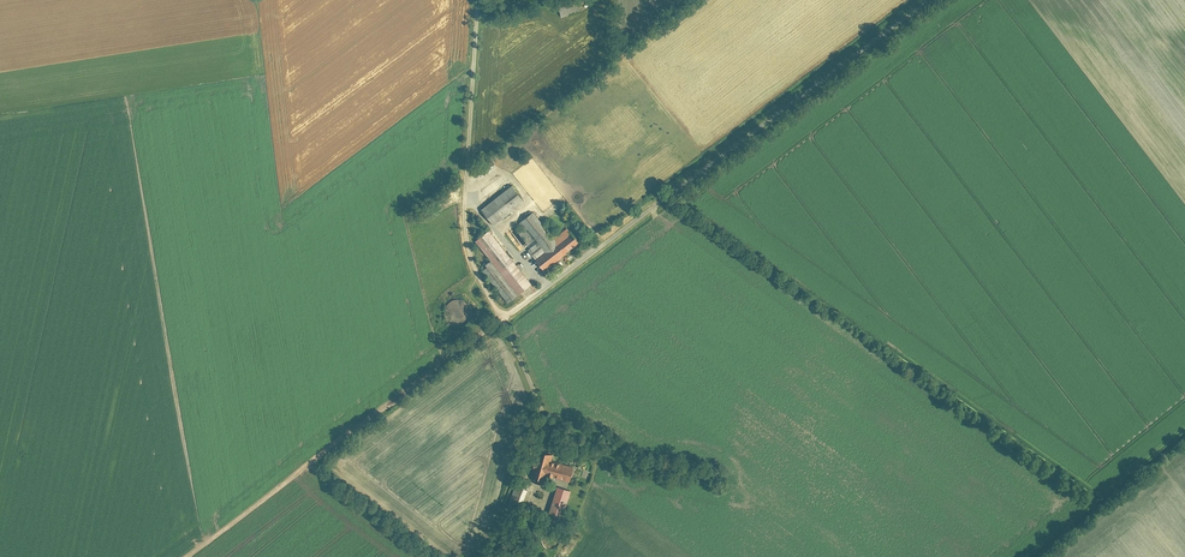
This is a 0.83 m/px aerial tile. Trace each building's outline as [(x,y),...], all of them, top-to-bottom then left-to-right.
[(558,8),(561,19),(583,14),(580,3),(558,8)] [(481,208),(495,226),(525,204),(511,186),(481,208)] [(535,214),(522,224),(536,241),(526,249),(543,270),(578,241),(568,228),(555,239),(535,214)] [(531,283),(489,231),(476,242),(491,260),(481,268),(508,301),(531,283)] [(472,314),(473,311),(472,308),(472,305),(470,303),(469,301),(467,299),(464,298),(461,297),(458,296),(455,296),(453,297),(450,299),(448,300),(445,303),(444,305),(443,308),(443,311),(443,314),(444,317),(446,320),(448,322),(450,324),(452,325),(455,326),(458,326),(461,326),(464,325),(466,324),(468,322),(470,319),(472,317),(472,314)] [(576,470),(575,470),(549,461),(552,452),(537,447),(528,473),(544,478),(545,474),(572,483),(576,470)] [(513,501),(521,503),(526,482),(518,480),(513,501)] [(546,511),(559,515),(568,489),(555,484),(546,511)] [(560,539),(561,537),(560,535),(560,533),(559,532),(557,530),(556,529),(555,528),(552,528),(550,528),(549,528),(547,528),(545,529),(544,531),(543,532),(542,534),(541,536),(541,537),(542,540),(542,541),(543,543),(544,544),(546,545),(548,546),(550,547),(551,547),(553,546),(555,546),(557,545),(558,544),(559,542),(560,540),(560,539)]
